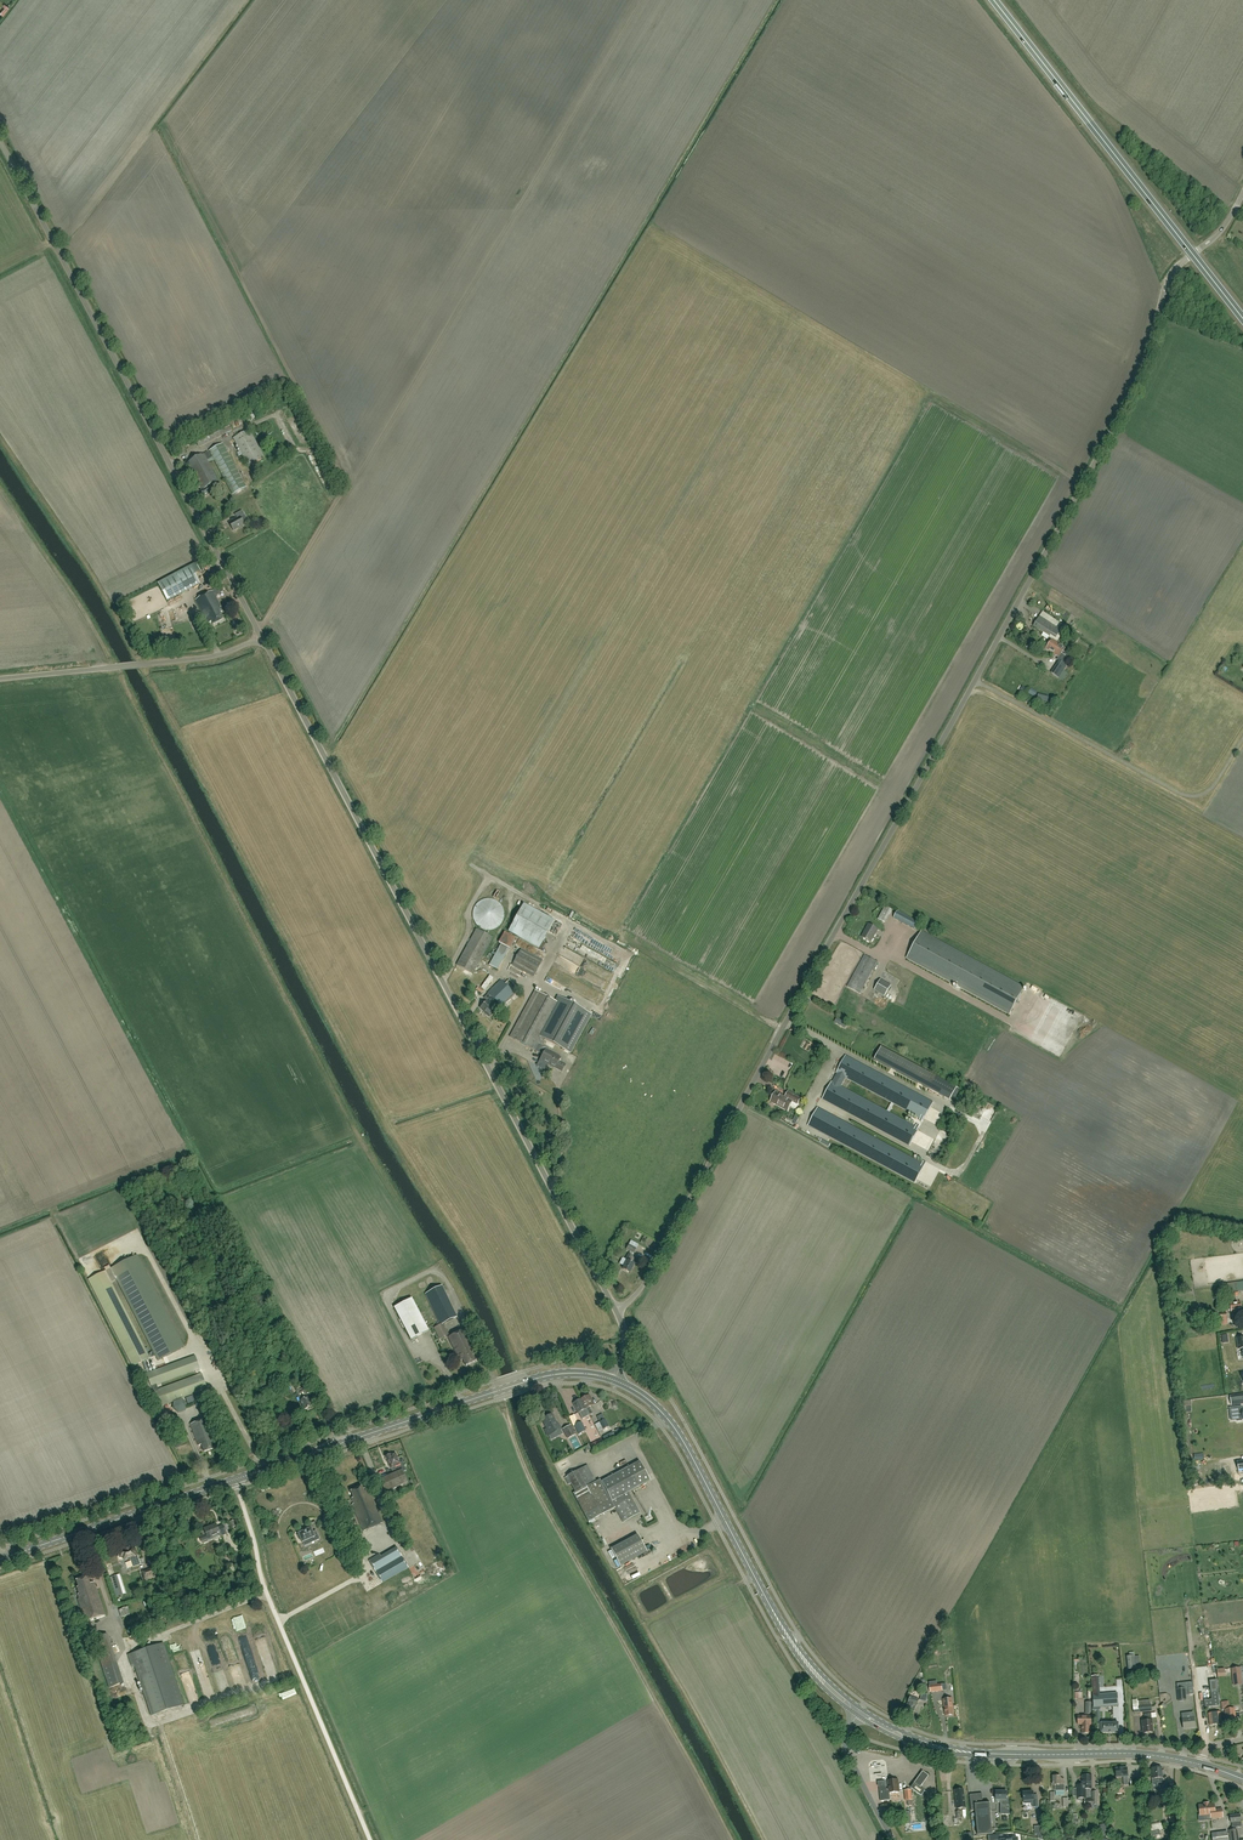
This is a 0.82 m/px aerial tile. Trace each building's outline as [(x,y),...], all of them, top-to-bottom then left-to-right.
[(9,6),(4,3),(0,10),(0,12),(4,15),(9,6)] [(294,417),(290,419),(296,429),(299,427),(294,417)] [(199,448),(232,431),(227,422),(195,439),(199,448)] [(249,429),(233,438),(241,451),(237,453),(239,456),(242,454),(249,466),(264,458),(249,429)] [(246,487),(222,444),(209,451),(213,457),(214,460),(233,494),(246,487)] [(187,463),(196,480),(202,490),(200,491),(204,497),(205,497),(215,491),(212,485),(218,481),(208,462),(207,460),(211,458),(208,452),(203,454),(187,463)] [(237,518),(229,523),(233,531),(244,525),(240,517),(244,515),(242,511),(235,515),(237,518)] [(195,575),(200,572),(195,563),(157,583),(167,601),(199,584),(195,575)] [(220,613),(222,612),(220,607),(221,607),(212,591),(204,596),(218,623),(223,620),(220,613)] [(218,623),(204,596),(195,600),(208,624),(211,622),(213,625),(218,623)] [(1061,631),(1048,622),(1040,617),(1034,627),(1050,637),(1051,636),(1056,639),(1061,631)] [(1061,654),(1065,648),(1052,640),(1046,649),(1059,658),(1057,660),(1059,661),(1064,664),(1068,659),(1061,654)] [(1067,666),(1064,664),(1059,661),(1051,673),(1059,678),(1067,666)] [(1037,677),(1033,687),(1037,688),(1041,678),(1037,677)] [(504,916),(504,914),(504,913),(504,912),(504,911),(503,910),(503,908),(502,907),(502,906),(501,905),(500,904),(500,903),(499,902),(498,902),(497,901),(496,900),(494,900),(493,900),(492,899),(491,899),(490,899),(488,899),(487,899),(486,899),(485,899),(484,900),(482,900),(481,900),(480,901),(479,902),(478,902),(477,903),(477,904),(476,905),(475,906),(475,907),(474,908),(474,910),(473,911),(473,912),(473,913),(473,914),(473,916),(473,917),(473,918),(474,919),(474,920),(475,921),(475,923),(476,924),(477,925),(478,926),(479,927),(480,928),(481,928),(482,929),(484,929),(485,930),(486,930),(487,930),(488,930),(490,930),(491,930),(492,930),(493,929),(494,929),(496,928),(497,928),(498,927),(499,926),(500,925),(501,924),(502,923),(502,921),(503,920),(503,919),(504,918),(504,917),(504,916)] [(539,948),(554,920),(524,904),(508,932),(539,948)] [(885,906),(878,919),(885,922),(891,909),(885,906)] [(919,923),(897,912),(894,918),(915,930),(919,923)] [(870,943),(878,929),(869,924),(865,930),(866,930),(862,937),(866,939),(866,940),(870,943)] [(473,974),(493,938),(476,929),(457,965),(473,974)] [(490,966),(498,970),(516,938),(505,932),(499,943),(502,945),(490,966)] [(1010,1015),(1024,988),(921,932),(906,959),(1010,1015)] [(543,961),(521,949),(512,965),(533,977),(543,961)] [(860,994),(877,962),(864,955),(847,987),(860,994)] [(580,976),(604,987),(607,980),(584,969),(580,976)] [(580,986),(582,981),(561,973),(559,977),(580,986)] [(891,985),(880,979),(874,990),(885,996),(891,985)] [(499,1009),(519,990),(509,980),(504,984),(501,980),(487,993),(491,997),(487,1001),(480,1008),(489,1017),(496,1010),(493,1008),(495,1005),(499,1009)] [(589,989),(586,997),(597,1002),(600,994),(589,989)] [(558,996),(555,1002),(535,991),(509,1037),(537,1052),(543,1055),(540,1060),(562,1072),(565,1065),(559,1062),(561,1058),(548,1052),(549,1050),(541,1046),(545,1039),(570,1053),(591,1015),(558,996)] [(1049,1041),(1047,1048),(1060,1052),(1062,1046),(1049,1041)] [(878,1050),(874,1059),(893,1068),(890,1073),(896,1076),(898,1072),(916,1080),(922,1080),(916,1077),(916,1072),(916,1071),(915,1066),(911,1066),(911,1063),(900,1058),(900,1056),(889,1058),(891,1053),(884,1049),(878,1050)] [(909,1146),(919,1129),(889,1113),(894,1104),(924,1120),(933,1102),(846,1055),(836,1073),(837,1073),(832,1082),(822,1099),(909,1146)] [(1010,1116),(957,1088),(935,1076),(928,1089),(1004,1129),(1010,1116)] [(788,1111),(790,1106),(793,1102),(797,1104),(800,1098),(788,1092),(786,1097),(776,1092),(771,1102),(788,1111)] [(922,1164),(818,1108),(808,1125),(915,1183),(926,1163),(924,1161),(922,1164)] [(951,1136),(953,1133),(942,1127),(940,1130),(951,1136)] [(631,1241),(629,1244),(626,1249),(634,1253),(638,1245),(631,1241)] [(88,1279),(133,1367),(150,1358),(147,1352),(153,1350),(155,1355),(182,1341),(133,1250),(108,1263),(151,1346),(145,1348),(105,1271),(88,1279)] [(630,1273),(635,1264),(630,1261),(633,1256),(629,1254),(626,1259),(627,1260),(623,1269),(630,1273)] [(1225,1294),(1228,1293),(1228,1297),(1239,1296),(1237,1282),(1223,1284),(1225,1294)] [(442,1324),(457,1317),(442,1286),(426,1294),(440,1325),(435,1327),(440,1339),(447,1335),(442,1324)] [(413,1298),(395,1306),(410,1339),(429,1330),(413,1298)] [(1231,1313),(1242,1311),(1240,1301),(1230,1303),(1231,1313)] [(1228,1324),(1227,1317),(1226,1313),(1218,1314),(1219,1323),(1214,1323),(1215,1326),(1228,1324)] [(473,1354),(475,1353),(476,1356),(479,1354),(478,1352),(476,1353),(465,1329),(448,1337),(457,1356),(459,1356),(461,1360),(463,1360),(466,1366),(477,1361),(473,1354)] [(159,1390),(157,1384),(200,1368),(195,1356),(147,1374),(151,1386),(155,1391),(160,1406),(207,1388),(202,1374),(159,1390)] [(307,1397),(315,1393),(312,1386),(304,1391),(305,1393),(301,1396),(303,1399),(300,1401),(305,1410),(312,1406),(307,1397)] [(1230,1395),(1231,1399),(1231,1405),(1242,1404),(1240,1394),(1230,1395)] [(586,1409),(589,1415),(593,1414),(589,1407),(594,1405),(589,1395),(586,1397),(585,1395),(582,1397),(583,1398),(582,1399),(586,1409)] [(186,1411),(187,1403),(181,1398),(174,1401),(173,1409),(179,1413),(186,1411)] [(586,1409),(582,1399),(581,1399),(573,1403),(578,1413),(579,1413),(580,1415),(584,1413),(583,1411),(586,1409)] [(548,1436),(561,1429),(558,1424),(557,1425),(552,1414),(542,1419),(547,1429),(545,1430),(548,1436)] [(212,1441),(215,1440),(207,1418),(190,1425),(198,1446),(202,1445),(204,1452),(214,1449),(212,1441)] [(603,1430),(609,1427),(605,1420),(599,1423),(603,1430)] [(579,1434),(586,1431),(581,1422),(574,1426),(579,1434)] [(568,1438),(575,1435),(570,1426),(563,1429),(568,1438)] [(612,1431),(602,1436),(605,1441),(615,1436),(612,1431)] [(601,1439),(590,1445),(593,1451),(604,1445),(601,1439)] [(385,1493),(408,1483),(402,1471),(405,1470),(401,1462),(399,1463),(395,1454),(391,1456),(390,1455),(386,1457),(391,1468),(393,1474),(380,1480),(385,1493)] [(569,1459),(559,1464),(561,1467),(571,1462),(569,1459)] [(585,1516),(612,1501),(623,1523),(640,1513),(629,1492),(650,1481),(639,1461),(597,1484),(587,1465),(567,1476),(569,1480),(568,1481),(567,1482),(568,1485),(569,1485),(571,1484),(577,1495),(574,1496),(585,1516)] [(363,1532),(383,1523),(367,1487),(363,1489),(362,1486),(351,1491),(354,1498),(351,1499),(354,1504),(352,1505),(363,1532)] [(204,1529),(206,1535),(200,1537),(202,1542),(203,1542),(204,1543),(208,1542),(208,1540),(213,1538),(212,1536),(219,1533),(220,1536),(227,1534),(223,1526),(217,1528),(216,1524),(204,1529)] [(297,1535),(299,1540),(301,1539),(302,1543),(313,1538),(314,1542),(320,1539),(317,1533),(314,1534),(311,1528),(298,1533),(298,1535),(297,1535)] [(611,1549),(620,1566),(647,1552),(638,1535),(611,1549)] [(130,1557),(132,1564),(133,1567),(140,1565),(137,1555),(135,1548),(130,1550),(129,1547),(123,1549),(124,1550),(120,1551),(120,1554),(119,1554),(118,1555),(118,1556),(119,1557),(120,1558),(121,1558),(122,1558),(124,1557),(124,1559),(130,1557)] [(369,1560),(375,1572),(402,1556),(396,1547),(381,1556),(379,1554),(369,1560)] [(155,1567),(142,1572),(145,1579),(157,1575),(155,1567)] [(85,1622),(105,1615),(94,1582),(90,1583),(87,1576),(76,1580),(78,1587),(77,1588),(79,1594),(77,1595),(79,1599),(78,1599),(85,1622)] [(122,1617),(129,1615),(127,1608),(120,1610),(122,1617)] [(262,1654),(268,1677),(277,1674),(265,1632),(256,1635),(261,1655),(262,1654)] [(111,1636),(108,1637),(107,1634),(107,1635),(107,1634),(93,1639),(110,1688),(124,1683),(109,1640),(112,1639),(111,1636)] [(232,1638),(223,1641),(236,1685),(246,1682),(241,1665),(236,1666),(230,1647),(234,1646),(232,1638)] [(152,1716),(184,1705),(163,1643),(128,1655),(132,1666),(134,1665),(152,1716)] [(1136,1669),(1136,1664),(1140,1664),(1140,1656),(1135,1657),(1135,1656),(1134,1656),(1134,1652),(1129,1653),(1130,1656),(1127,1657),(1129,1670),(1136,1669)] [(1225,1667),(1218,1668),(1218,1675),(1226,1675),(1225,1667)] [(1240,1667),(1231,1669),(1234,1686),(1242,1685),(1240,1667)] [(937,1681),(929,1682),(930,1693),(943,1691),(942,1684),(937,1684),(937,1681)] [(1095,1695),(1093,1695),(1094,1707),(1118,1705),(1117,1693),(1117,1688),(1116,1688),(1103,1689),(1095,1690),(1095,1695)] [(1178,1701),(1186,1701),(1185,1688),(1177,1689),(1178,1701)] [(1204,1700),(1205,1708),(1220,1706),(1218,1691),(1211,1692),(1211,1699),(1204,1700)] [(926,1702),(926,1701),(929,1702),(930,1696),(927,1695),(928,1694),(922,1693),(920,1700),(926,1702)] [(916,1706),(919,1700),(910,1697),(903,1716),(908,1717),(911,1710),(914,1712),(916,1706)] [(951,1699),(948,1699),(943,1700),(944,1706),(945,1706),(946,1716),(953,1715),(952,1705),(951,1699)] [(1150,1700),(1137,1701),(1137,1699),(1132,1700),(1134,1713),(1152,1711),(1151,1705),(1150,1705),(1150,1700)] [(1225,1706),(1225,1709),(1227,1723),(1236,1722),(1234,1705),(1225,1706)] [(1222,1724),(1220,1712),(1208,1713),(1210,1725),(1222,1724),(1222,1723),(1222,1724)] [(1156,1718),(1156,1716),(1156,1713),(1151,1713),(1151,1714),(1146,1714),(1147,1721),(1142,1721),(1143,1733),(1153,1732),(1152,1720),(1151,1718),(1156,1718)] [(1078,1725),(1082,1725),(1082,1733),(1090,1733),(1090,1725),(1092,1725),(1092,1716),(1078,1716),(1078,1725)] [(1184,1729),(1195,1727),(1194,1718),(1183,1719),(1184,1729)] [(1118,1733),(1118,1723),(1101,1723),(1101,1733),(1118,1733)] [(1142,1776),(1150,1776),(1150,1767),(1142,1767),(1142,1776)] [(1152,1778),(1152,1784),(1153,1790),(1159,1789),(1158,1783),(1163,1783),(1162,1777),(1163,1777),(1162,1775),(1164,1775),(1164,1771),(1162,1771),(1161,1767),(1152,1768),(1153,1778),(1152,1778)] [(1128,1786),(1128,1782),(1127,1776),(1128,1776),(1127,1768),(1116,1768),(1116,1777),(1124,1777),(1124,1786),(1128,1786)] [(1052,1781),(1052,1784),(1053,1784),(1053,1785),(1055,1785),(1055,1791),(1056,1791),(1056,1796),(1064,1796),(1064,1791),(1064,1779),(1060,1779),(1060,1776),(1053,1776),(1053,1781),(1052,1781)] [(1087,1799),(1086,1789),(1091,1789),(1091,1778),(1089,1778),(1089,1776),(1083,1776),(1083,1785),(1076,1785),(1077,1799),(1087,1799)] [(899,1792),(898,1780),(888,1781),(889,1789),(886,1789),(886,1785),(879,1786),(881,1801),(890,1800),(890,1793),(899,1792)] [(916,1781),(911,1788),(922,1796),(925,1791),(921,1788),(922,1785),(916,1781)] [(1164,1796),(1166,1796),(1166,1797),(1172,1797),(1171,1795),(1171,1788),(1164,1789),(1164,1796)] [(956,1809),(965,1808),(963,1789),(955,1790),(956,1800),(955,1800),(956,1809)] [(1001,1800),(1001,1807),(1001,1809),(1010,1809),(1009,1796),(1007,1796),(1007,1792),(1006,1792),(1004,1792),(1004,1790),(994,1790),(994,1795),(996,1795),(996,1800),(1001,1800)] [(1033,1792),(1023,1793),(1024,1801),(1024,1804),(1029,1803),(1032,1803),(1033,1807),(1038,1807),(1037,1795),(1033,1795),(1033,1792)] [(982,1794),(970,1795),(971,1811),(975,1811),(978,1835),(993,1834),(990,1803),(983,1803),(982,1794)] [(1068,1798),(1063,1798),(1063,1807),(1068,1807),(1068,1811),(1072,1810),(1072,1807),(1071,1800),(1068,1801),(1068,1798)] [(1214,1804),(1199,1806),(1200,1815),(1198,1815),(1198,1822),(1211,1821),(1211,1819),(1223,1817),(1222,1810),(1215,1811),(1214,1804)] [(957,1818),(954,1819),(954,1823),(957,1823),(957,1821),(962,1821),(962,1818),(961,1811),(956,1812),(956,1814),(957,1818)] [(1237,1829),(1237,1827),(1242,1827),(1241,1815),(1230,1816),(1231,1822),(1232,1822),(1232,1828),(1232,1830),(1229,1830),(1231,1839),(1238,1839),(1237,1829)] [(1160,1835),(1159,1830),(1163,1830),(1162,1823),(1150,1825),(1151,1832),(1152,1836),(1160,1835)] [(1035,1835),(1038,1835),(1038,1839),(1043,1839),(1044,1839),(1043,1826),(1034,1827),(1035,1835)] [(1228,1831),(1212,1833),(1213,1839),(1229,1839),(1228,1831)]
